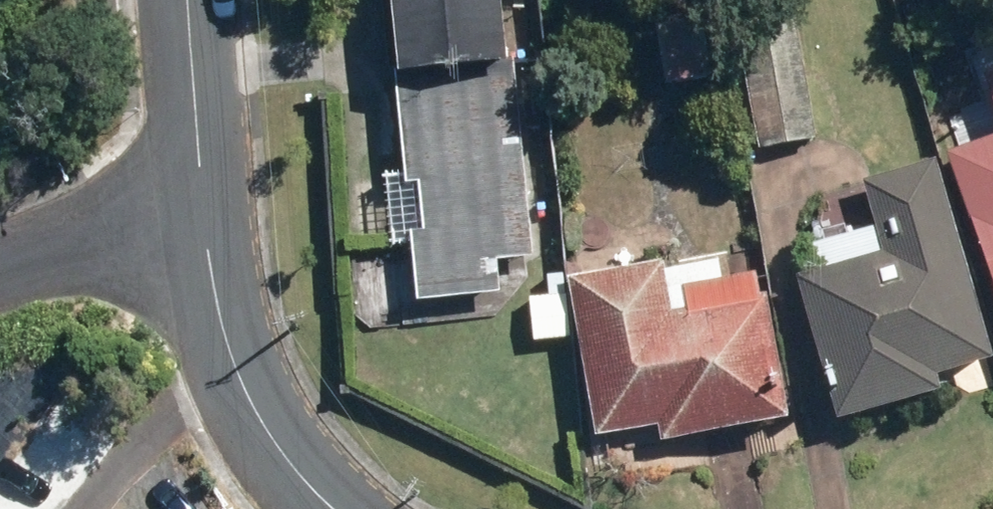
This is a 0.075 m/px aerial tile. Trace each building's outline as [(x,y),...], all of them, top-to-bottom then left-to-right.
[(389,91),(394,182),(380,183),(380,188),(335,191),(338,251),(384,248),(385,256),(399,256),(405,313),(490,304),(488,272),(524,269),(505,65),(490,66),(482,0),(373,0),(383,92),(389,91)] [(807,147),(788,0),(744,0),(729,2),(750,158),(778,154),(807,147)] [(657,94),(702,86),(691,25),(646,33),(657,94)] [(970,85),(989,145),(936,162),(958,232),(992,332),(992,335),(992,77),(970,85)] [(980,373),(925,170),(851,190),(871,264),(785,288),(825,433),(929,405),(924,388),(980,373)] [(677,320),(660,322),(652,274),(556,290),(583,450),(647,440),(649,453),(777,434),(757,305),(750,307),(747,287),(674,298),(677,320)]
